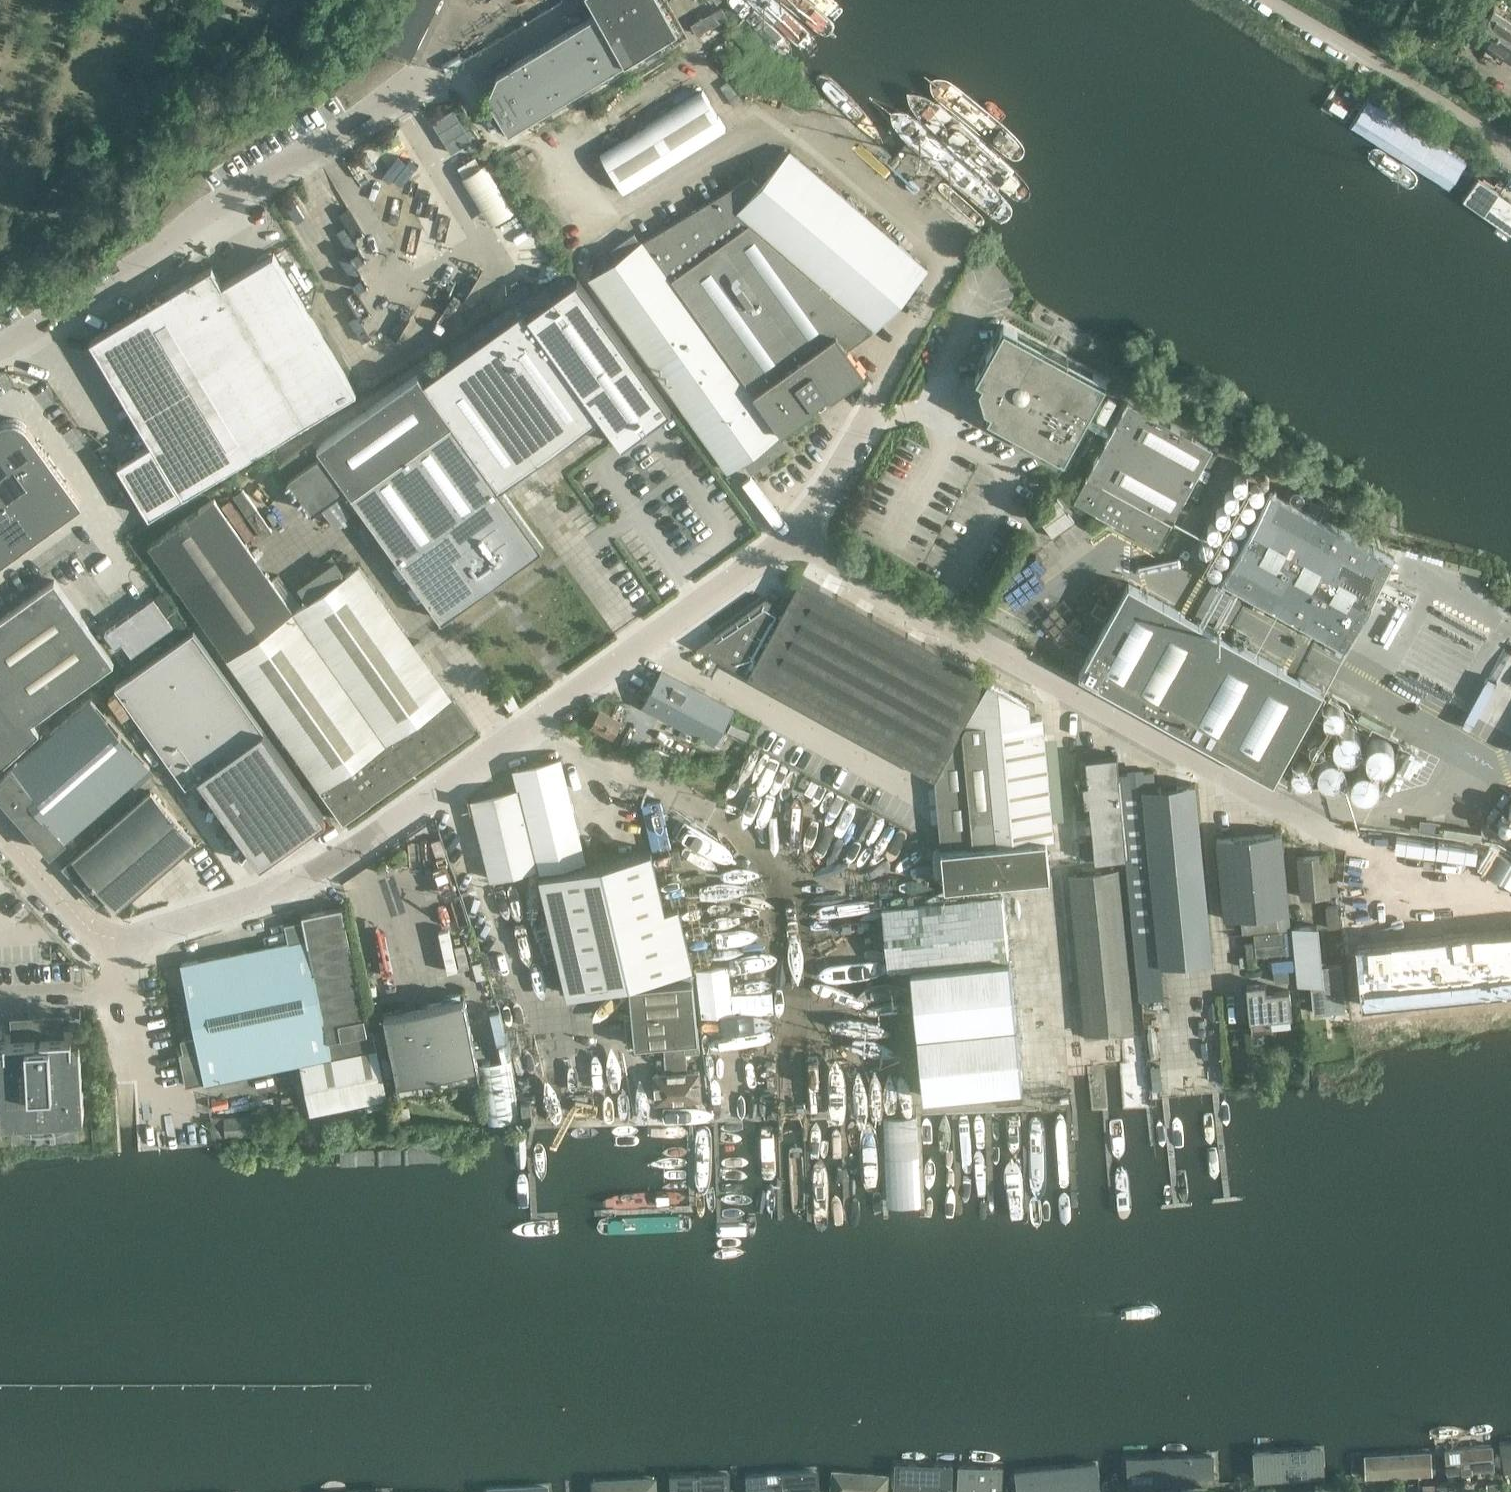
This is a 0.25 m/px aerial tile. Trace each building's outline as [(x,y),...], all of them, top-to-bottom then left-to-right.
[(383,44),(409,57),(437,0),(404,0),(383,44)] [(596,12),(496,73),(486,96),(507,132),(678,26),(662,0),(595,0),(593,7),(596,12)] [(719,8),(690,28),(695,36),(725,16),(719,8)] [(1475,35),(1509,58),(1510,54),(1510,21),(1493,8),(1475,35)] [(705,91),(602,154),(625,191),(727,128),(705,91)] [(1367,97),(1348,127),(1450,191),(1469,160),(1367,97)] [(467,150),(444,110),(432,118),(456,157),(467,150)] [(748,175),(640,240),(776,433),(787,425),(864,371),(837,333),(861,316),(874,326),(879,321),(881,323),(885,318),(882,316),(926,265),(788,148),(758,183),(748,175)] [(391,171),(402,180),(417,159),(405,151),(391,171)] [(473,161),(463,166),(489,223),(514,212),(490,160),(476,166),(473,161)] [(1505,169),(1496,163),(1493,167),(1492,169),(1501,175),(1503,173),(1505,169)] [(1461,198),(1510,233),(1510,200),(1476,176),(1461,198)] [(633,231),(609,248),(616,257),(590,276),(727,467),(741,457),(749,468),(783,443),(776,433),(640,240),(633,231)] [(117,463),(149,516),(182,495),(304,422),(356,391),(272,253),(221,283),(211,266),(89,339),(151,442),(117,463)] [(622,443),(670,409),(573,275),(525,310),(524,309),(423,382),(416,372),(315,445),(312,440),(278,464),(290,480),(312,511),(346,487),(441,619),(542,547),(500,488),(601,415),(622,443)] [(989,406),(985,414),(1062,457),(1081,421),(1108,436),(1075,495),(1101,511),(1158,545),(1212,448),(1127,401),(1112,429),(1085,415),(1105,379),(1002,322),(973,374),(981,378),(977,385),(979,389),(974,390),(977,401),(982,399),(983,403),(989,406)] [(80,498),(29,426),(26,423),(22,421),(19,419),(14,418),(10,418),(6,419),(2,421),(0,422),(0,555),(80,498)] [(1254,482),(1254,481),(1253,476),(1250,472),(1246,469),(1242,469),(1239,469),(1234,472),(1231,476),(1231,480),(1231,484),(1233,488),(1237,491),(1242,492),(1246,492),(1250,489),(1253,485),(1254,482)] [(1392,559),(1283,499),(1269,491),(1221,580),(1344,647),(1392,559)] [(1237,510),(1237,509),(1236,505),(1233,501),(1230,499),(1226,498),(1222,499),(1218,501),(1215,505),(1214,509),(1215,513),(1217,517),(1220,519),(1224,521),(1229,520),(1233,518),(1236,514),(1237,510)] [(473,728),(468,720),(433,671),(358,565),(292,612),(214,499),(148,546),(342,821),(473,728)] [(1039,513),(1054,534),(1075,520),(1060,499),(1039,513)] [(1220,541),(1220,540),(1219,534),(1216,530),(1212,528),(1206,527),(1201,529),(1198,532),(1195,536),(1195,540),(1196,544),(1199,549),(1203,552),(1207,552),(1211,552),(1216,550),(1219,545),(1220,541)] [(987,677),(983,675),(801,575),(783,608),(764,598),(714,634),(705,650),(933,777),(987,677)] [(105,669),(114,663),(55,580),(0,619),(0,766),(39,731),(32,721),(105,669)] [(1077,672),(1146,711),(1272,779),(1273,778),(1321,689),(1196,621),(1126,582),(1112,609),(1095,600),(1090,611),(1106,620),(1077,672)] [(149,601),(105,632),(114,646),(119,644),(127,657),(168,628),(149,601)] [(194,632),(115,687),(185,787),(198,777),(258,862),(324,815),(304,786),(194,632)] [(1502,648),(1462,723),(1493,739),(1510,705),(1510,653),(1502,648)] [(661,671),(657,680),(643,705),(714,743),(732,709),(661,671)] [(1053,836),(1047,776),(1041,715),(1030,716),(1028,703),(987,681),(934,778),(945,885),(1049,874),(1046,837),(1053,836)] [(0,777),(0,794),(32,830),(42,843),(50,851),(66,838),(105,805),(149,766),(105,716),(90,698),(0,777)] [(592,724),(611,735),(618,721),(599,711),(592,724)] [(1356,741),(1355,736),(1353,732),(1349,729),(1344,728),(1338,729),(1335,731),(1332,735),(1330,741),(1331,746),(1334,750),(1338,753),(1342,754),(1348,753),(1352,750),(1355,746),(1356,741)] [(1389,753),(1389,752),(1388,747),(1385,742),(1381,740),(1376,739),(1372,739),(1367,742),(1364,746),(1363,750),(1363,756),(1366,760),(1369,763),(1374,765),(1380,764),(1385,762),(1388,758),(1389,753)] [(151,740),(143,744),(154,763),(161,759),(151,740)] [(1342,767),(1342,766),(1340,761),(1337,757),(1333,754),(1328,753),(1322,755),(1318,758),(1316,762),(1315,767),(1317,772),(1319,775),(1323,779),(1329,780),(1333,779),(1338,776),(1341,771),(1342,767)] [(1154,787),(1152,771),(1116,775),(1113,755),(1084,757),(1086,783),(1081,783),(1083,803),(1089,802),(1094,859),(1125,855),(1139,999),(1163,996),(1159,964),(1211,961),(1193,783),(1154,787)] [(517,789),(470,800),(489,878),(537,867),(538,871),(585,859),(559,758),(513,770),(517,789)] [(1374,780),(1374,776),(1371,771),(1367,768),(1362,767),(1357,767),(1353,770),(1349,775),(1348,780),(1349,785),(1352,789),(1355,792),(1360,793),(1366,792),(1370,790),(1373,785),(1374,780)] [(117,911),(194,842),(150,791),(71,859),(71,860),(63,868),(94,904),(103,896),(105,898),(117,911)] [(1287,912),(1279,831),(1216,838),(1223,918),(1287,912)] [(567,993),(693,964),(678,904),(665,907),(651,847),(539,874),(567,993)] [(1328,894),(1324,854),(1296,856),(1300,897),(1328,894)] [(1132,1028),(1116,869),(1068,874),(1084,1033),(1132,1028)] [(1330,926),(1341,925),(1339,905),(1328,906),(1330,926)] [(185,1086),(206,1081),(299,1062),(310,1112),(386,1097),(373,1030),(366,1031),(341,906),(301,914),(302,921),(285,924),(289,941),(182,963),(196,1037),(181,1040),(183,1052),(178,1053),(185,1086)] [(1343,1010),(1339,965),(1321,966),(1317,925),(1293,927),(1298,983),(1310,982),(1313,1012),(1343,1010)] [(1350,949),(1356,1010),(1510,995),(1510,934),(1451,940),(1451,939),(1451,938),(1450,938),(1450,937),(1449,936),(1448,936),(1447,935),(1446,935),(1445,935),(1444,935),(1443,935),(1443,936),(1442,936),(1441,937),(1441,938),(1440,938),(1440,939),(1440,940),(1440,941),(1350,949)] [(1020,1086),(1008,958),(909,968),(921,1095),(1020,1086)] [(1267,983),(1297,980),(1296,969),(1266,972),(1267,983)] [(655,1101),(700,1098),(698,1070),(685,1071),(684,1053),(698,1053),(693,980),(629,984),(633,1044),(662,1042),(664,1072),(653,1073),(655,1101)] [(1267,1017),(1290,1015),(1288,990),(1265,992),(1264,983),(1246,985),(1250,1031),(1252,1031),(1252,1030),(1268,1028),(1267,1017)] [(480,1077),(463,997),(382,1013),(399,1094),(480,1077)] [(10,1116),(10,1123),(77,1119),(77,1112),(84,1112),(80,1037),(73,1038),(72,1031),(51,1032),(50,1025),(26,1026),(27,1033),(5,1034),(5,1041),(0,1042),(0,1073),(2,1116),(10,1116)] [(511,1057),(480,1062),(489,1122),(520,1118),(511,1057)] [(260,1133),(259,1115),(224,1117),(224,1135),(260,1133)] [(443,1144),(337,1147),(338,1168),(444,1165),(443,1144)] [(1499,1445),(1504,1474),(1510,1473),(1510,1443),(1499,1445)] [(1493,1446),(1444,1450),(1446,1474),(1495,1471),(1493,1446)] [(1324,1447),(1251,1452),(1253,1483),(1326,1478),(1324,1447)] [(1431,1452),(1350,1455),(1352,1480),(1433,1476),(1431,1452)] [(1219,1455),(1125,1458),(1127,1488),(1220,1484),(1219,1455)] [(1013,1471),(1015,1491),(1081,1491),(1101,1490),(1098,1462),(1013,1471)] [(957,1465),(955,1491),(1002,1491),(1003,1467),(957,1465)] [(894,1466),(893,1490),(932,1491),(952,1491),(953,1468),(894,1466)] [(744,1475),(745,1491),(820,1491),(819,1470),(744,1475)] [(832,1470),(830,1491),(889,1491),(890,1475),(832,1470)] [(590,1481),(590,1491),(656,1491),(656,1478),(590,1481)] [(671,1481),(671,1491),(731,1491),(731,1479),(671,1481)]
